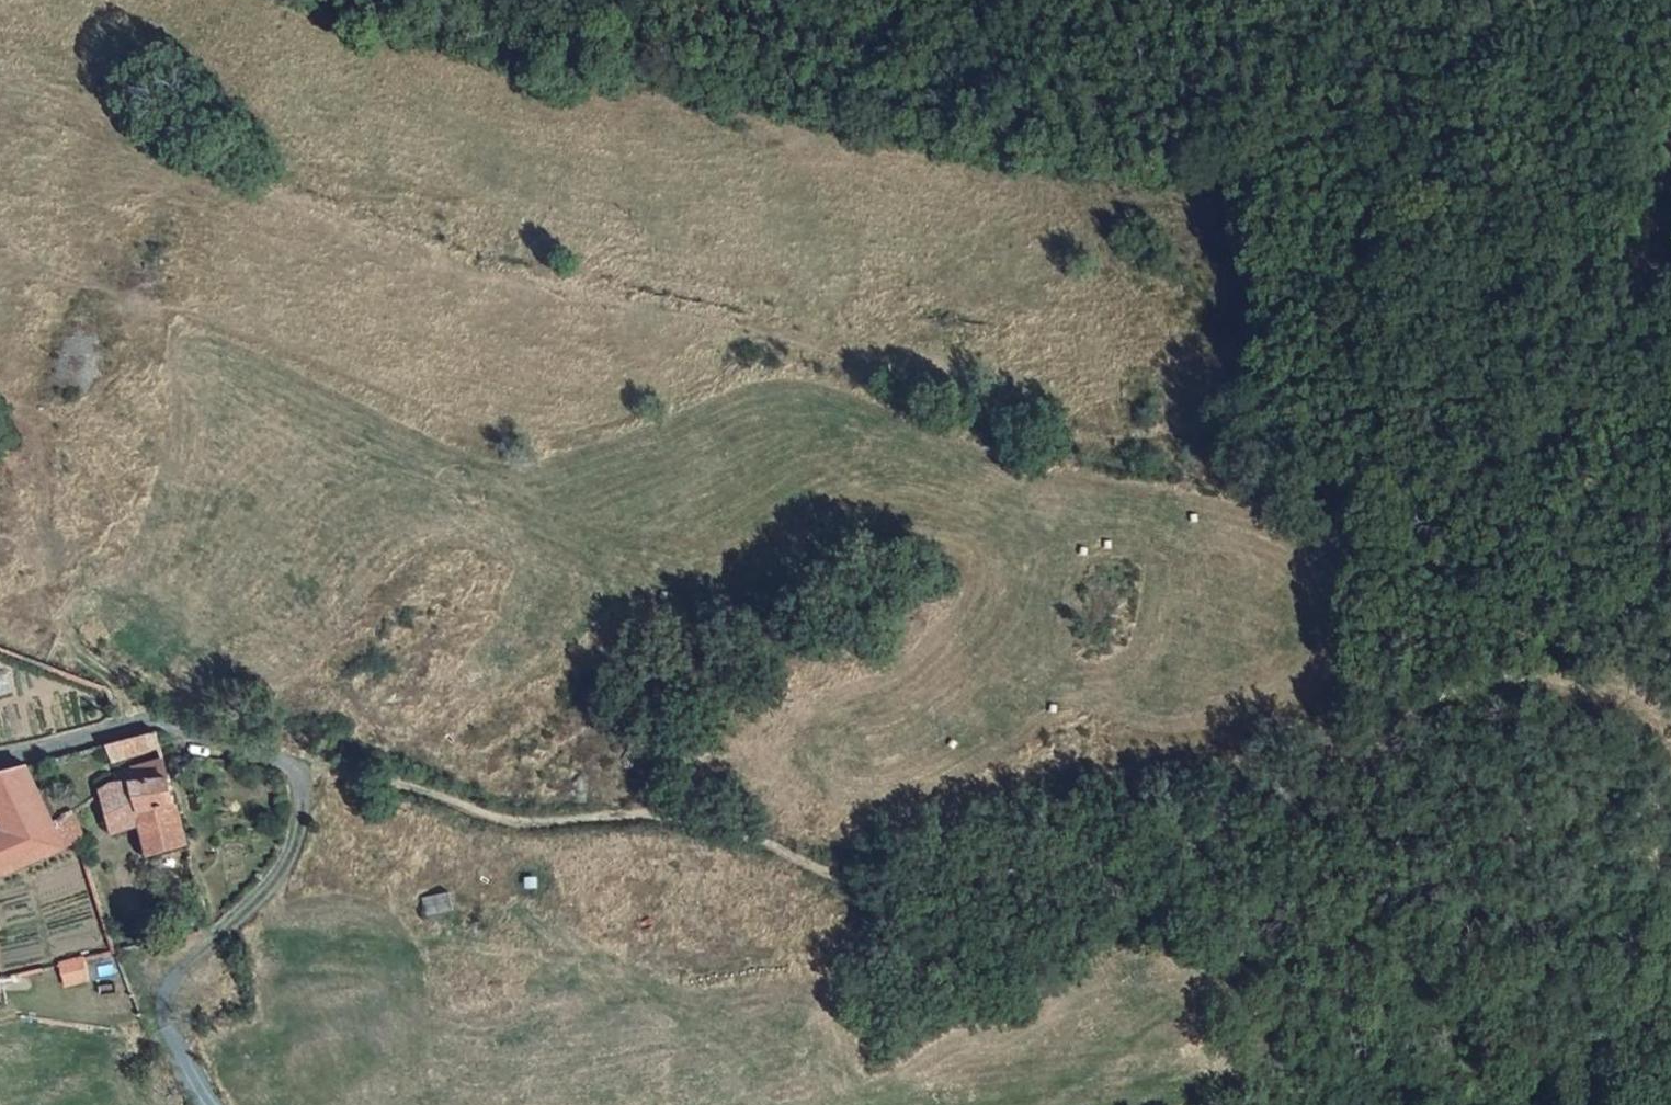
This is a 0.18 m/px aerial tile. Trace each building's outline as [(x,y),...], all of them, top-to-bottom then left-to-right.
[(136,750),(161,746),(158,735),(154,732),(110,745),(114,761),(136,750)] [(31,767),(9,773),(0,776),(0,813),(9,834),(0,837),(0,875),(68,849),(53,818),(31,767)] [(188,843),(169,775),(134,784),(144,822),(150,847),(151,853),(188,843)] [(144,822),(134,784),(109,786),(107,787),(119,831),(144,822)] [(458,900),(429,900),(430,920),(458,921),(458,900)] [(90,982),(84,960),(60,967),(66,988),(90,982)]
